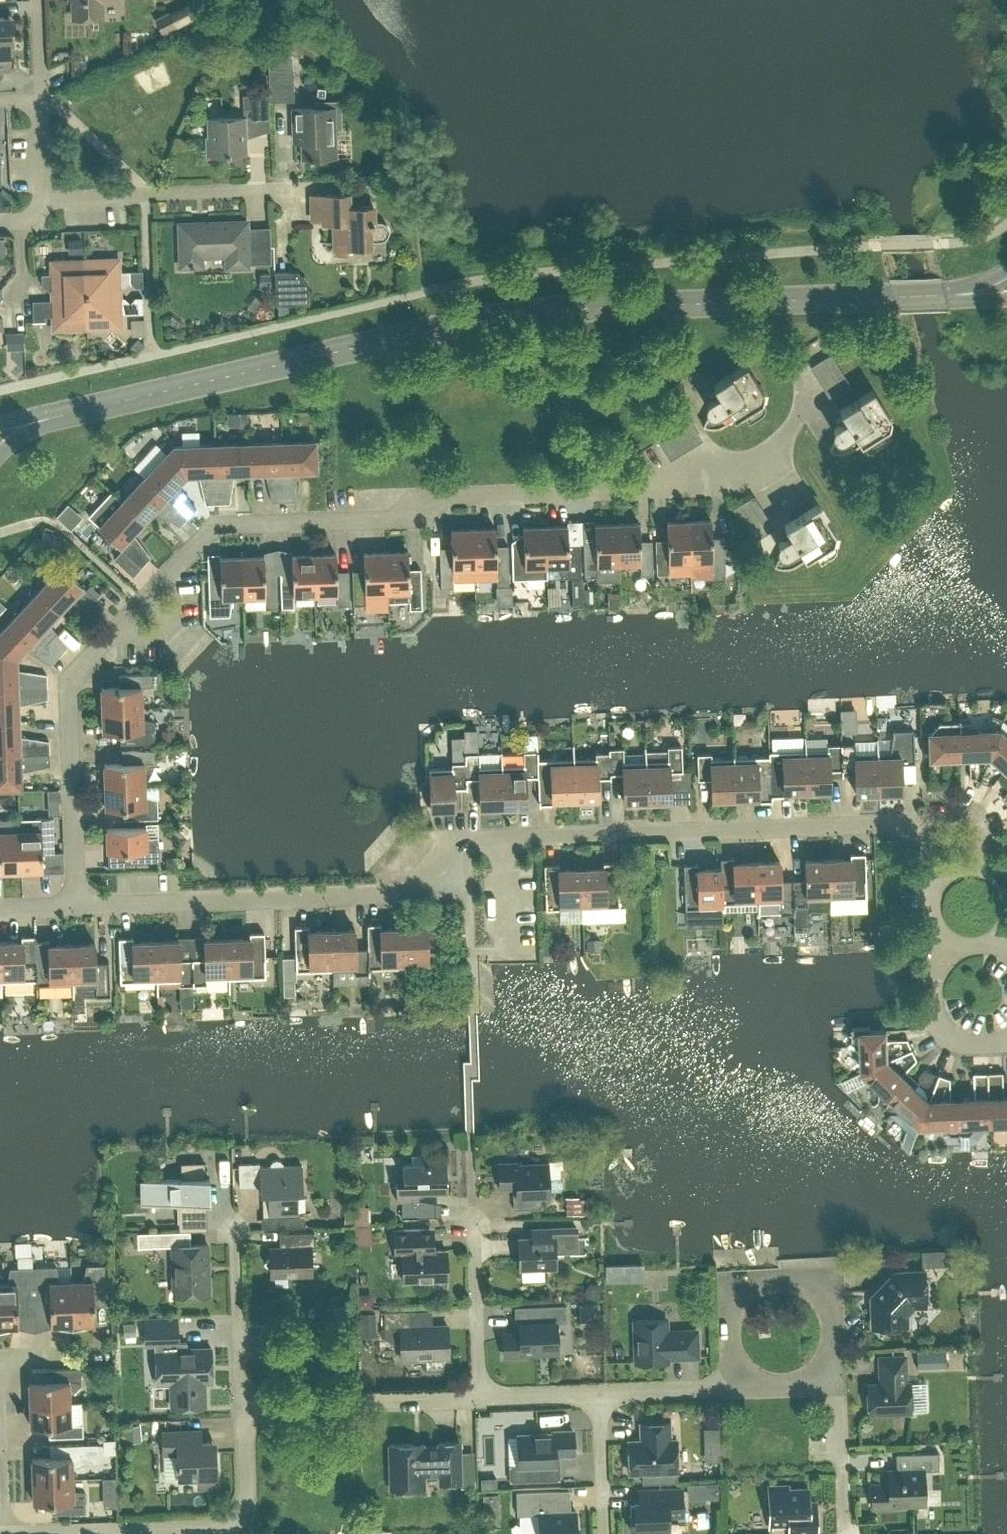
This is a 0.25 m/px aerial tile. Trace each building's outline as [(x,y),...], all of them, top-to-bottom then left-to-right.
[(102,1),(118,0),(72,0),(73,17),(103,16),(102,1)] [(177,28),(196,18),(196,17),(187,2),(168,11),(177,26),(177,28)] [(8,41),(14,41),(14,40),(12,40),(12,27),(11,27),(11,19),(8,16),(4,16),(0,16),(0,41),(8,41)] [(0,41),(0,65),(6,65),(9,62),(9,54),(8,41),(0,41)] [(293,67),(268,68),(270,101),(294,100),(293,67)] [(243,95),(243,107),(269,106),(268,94),(243,95)] [(336,156),(334,128),(326,128),(326,106),(293,108),(294,144),(302,144),(302,157),(309,157),(309,159),(313,159),(313,157),(336,156)] [(245,116),(208,117),(208,136),(206,136),(207,154),(246,153),(245,116)] [(320,241),(320,242),(332,242),(333,250),(336,253),(348,253),(347,248),(371,248),(371,240),(380,240),(382,240),(384,239),(386,237),(387,237),(388,235),(388,234),(389,233),(389,231),(389,230),(389,228),(388,227),(388,226),(387,225),(387,224),(386,223),(384,222),(382,221),(380,220),(379,220),(373,220),(373,205),(348,205),(348,192),(316,193),(317,216),(319,215),(320,221),(320,222),(321,223),(322,223),(323,223),(334,223),(335,241),(320,241)] [(179,223),(181,266),(202,265),(202,256),(227,255),(227,267),(248,266),(248,262),(270,262),(270,249),(248,250),(247,220),(179,223)] [(142,270),(129,270),(119,271),(119,261),(115,258),(85,259),(86,293),(122,292),(122,291),(119,291),(119,287),(124,287),(130,281),(136,287),(143,286),(142,270)] [(52,294),(50,294),(86,293),(85,259),(54,260),(51,264),(51,273),(41,273),(42,284),(48,290),(52,290),(52,294)] [(292,287),(291,271),(275,272),(276,304),(308,303),(308,287),(292,287)] [(130,302),(124,296),(120,296),(120,292),(122,292),(86,293),(87,327),(118,326),(121,322),(121,313),(131,313),(130,302)] [(57,328),(86,327),(87,327),(86,293),(50,294),(50,295),(52,295),(52,299),(32,300),(33,321),(45,320),(45,316),(53,316),(53,325),(57,328)] [(131,313),(144,312),(143,296),(137,296),(130,302),(131,313)] [(12,333),(12,348),(24,348),(23,333),(12,333)] [(820,386),(830,381),(825,373),(835,366),(823,345),(802,357),(820,386)] [(763,391),(746,363),(713,384),(719,394),(710,400),(708,401),(708,402),(707,403),(707,404),(707,405),(707,406),(707,407),(708,409),(709,409),(710,410),(702,424),(705,425),(707,426),(709,426),(711,426),(715,426),(719,425),(720,425),(722,424),(724,423),(742,412),(761,400),(763,391)] [(890,417),(873,389),(840,410),(846,420),(836,426),(835,427),(834,428),(834,429),(834,430),(834,431),(834,432),(835,433),(835,434),(836,435),(837,435),(830,449),(829,450),(830,450),(832,451),(834,451),(836,452),(838,452),(840,452),(842,452),(846,451),(847,451),(849,450),(851,449),(888,426),(890,417)] [(664,451),(695,431),(682,411),(651,431),(664,451)] [(174,487),(186,474),(173,445),(169,437),(161,446),(167,452),(144,476),(174,503),(180,509),(188,516),(196,507),(184,492),(182,494),(174,487)] [(316,448),(315,440),(281,441),(284,500),(296,500),(298,481),(295,480),(295,470),(316,469),(316,461),(322,455),(316,448)] [(267,482),(272,500),(284,500),(281,441),(248,443),(249,472),(270,471),(271,481),(267,482)] [(232,483),(229,483),(229,473),(249,472),(248,443),(215,444),(217,503),(229,502),(232,483)] [(217,503),(215,444),(173,445),(186,474),(204,474),(204,484),(201,484),(205,503),(217,503)] [(158,505),(165,512),(171,518),(180,509),(144,476),(122,500),(143,521),(158,505)] [(136,543),(129,536),(143,521),(122,500),(99,525),(105,531),(105,539),(104,540),(105,541),(106,540),(114,540),(142,565),(150,556),(139,541),(136,543)] [(795,564),(833,541),(835,532),(817,504),(784,525),(790,535),(781,541),(780,542),(779,542),(779,544),(778,545),(778,546),(779,547),(780,549),(781,550),(774,564),(776,566),(778,566),(780,567),(782,567),(784,567),(788,567),(792,566),(794,565),(795,564)] [(690,560),(690,572),(691,578),(725,577),(724,537),(712,537),(711,519),(689,520),(690,560)] [(690,572),(690,560),(689,520),(667,521),(667,539),(655,539),(656,573),(690,572)] [(640,540),(639,522),(617,523),(618,563),(640,562),(640,574),(653,574),(652,539),(640,540)] [(585,576),(597,576),(597,581),(619,580),(618,563),(617,523),(595,524),(595,541),(583,542),(585,576)] [(557,565),(561,577),(581,576),(580,542),(568,542),(567,524),(545,525),(546,565),(547,565),(557,565)] [(513,579),(547,577),(547,565),(546,565),(545,525),(523,526),(523,542),(511,543),(513,579)] [(497,585),(509,585),(508,544),(496,545),(495,527),(473,528),(475,580),(497,579),(497,585)] [(451,529),(451,547),(439,547),(441,587),(453,587),(453,580),(475,580),(473,528),(451,529)] [(56,534),(43,532),(42,539),(54,541),(56,534)] [(422,532),(423,552),(433,552),(432,532),(422,532)] [(408,550),(386,551),(387,591),(387,601),(409,600),(410,608),(422,608),(420,568),(408,568),(408,550)] [(373,604),(374,602),(387,601),(387,591),(386,551),(363,552),(364,570),(352,570),(353,604),(373,604)] [(336,571),(336,553),(314,554),(315,594),(337,593),(337,605),(350,604),(349,570),(336,571)] [(294,606),(293,594),(315,594),(314,554),(292,554),(292,572),(280,573),(281,607),(294,606)] [(264,555),(242,556),(243,596),(265,595),(265,607),(278,607),(277,573),(265,573),(264,555)] [(229,615),(232,597),(243,596),(242,556),(220,557),(220,575),(208,575),(210,615),(229,615)] [(67,571),(61,566),(38,590),(60,611),(74,595),(81,602),(80,605),(96,615),(104,606),(77,580),(76,572),(78,571),(77,570),(75,571),(67,571)] [(581,583),(571,583),(572,605),(582,605),(581,583)] [(45,642),(53,633),(46,626),(60,611),(38,590),(16,615),(45,642)] [(36,651),(45,642),(16,615),(0,631),(0,650),(17,657),(29,644),(36,651)] [(17,674),(17,657),(0,650),(0,687),(47,686),(47,674),(28,671),(27,674),(17,674)] [(153,685),(153,673),(118,674),(119,686),(101,687),(102,709),(142,707),(141,686),(153,685)] [(47,697),(47,686),(0,687),(0,720),(19,720),(18,699),(28,699),(29,702),(47,697)] [(154,721),(142,718),(142,707),(102,709),(103,731),(120,730),(121,742),(155,741),(154,721)] [(923,732),(923,753),(929,753),(930,782),(946,781),(945,756),(960,756),(959,719),(958,719),(958,721),(950,721),(941,731),(923,732)] [(960,721),(959,719),(960,756),(969,755),(969,776),(979,780),(980,781),(999,729),(977,730),(968,721),(960,721)] [(1006,771),(1006,724),(1002,719),(999,729),(980,781),(980,780),(990,784),(1004,769),(1006,771)] [(20,741),(19,720),(0,720),(0,754),(49,752),(49,740),(30,737),(30,740),(20,741)] [(157,722),(157,736),(168,736),(169,723),(157,722)] [(879,791),(902,790),(901,762),(915,762),(913,729),(893,729),(892,737),(877,738),(879,791)] [(805,736),(804,736),(805,749),(768,751),(769,755),(771,795),(784,794),(784,789),(806,789),(805,736)] [(805,736),(806,789),(830,788),(829,769),(841,768),(842,768),(841,743),(827,744),(827,748),(805,749),(805,736)] [(841,768),(842,773),(854,773),(855,792),(879,791),(877,738),(876,738),(877,751),(855,752),(855,743),(841,743),(842,768),(841,768)] [(733,743),(732,743),(733,757),(711,757),(711,753),(697,753),(698,778),(711,778),(711,797),(735,796),(733,743)] [(735,796),(757,795),(757,800),(771,800),(771,795),(769,755),(734,757),(733,743),(735,796)] [(573,744),(572,744),(573,757),(538,759),(537,759),(538,777),(539,803),(553,803),(552,798),(575,797),(573,744)] [(575,797),(598,796),(598,777),(610,777),(610,773),(609,751),(595,752),(596,757),(574,757),(573,744),(575,797)] [(667,745),(667,749),(645,750),(645,746),(647,799),(670,798),(669,770),(682,770),(681,745),(667,745)] [(623,747),(609,747),(609,751),(610,773),(622,772),(623,800),(647,799),(645,746),(645,760),(623,760),(623,747)] [(156,762),(155,749),(121,750),(122,762),(104,763),(105,785),(145,784),(144,762),(156,762)] [(526,804),(525,776),(537,775),(538,777),(537,759),(538,759),(537,750),(523,750),(523,752),(502,752),(501,751),(503,804),(526,804)] [(479,752),(465,753),(465,761),(466,778),(478,777),(479,805),(503,804),(501,751),(501,752),(479,753),(479,752)] [(50,764),(49,752),(0,754),(0,787),(21,787),(20,765),(30,765),(31,768),(50,764)] [(429,767),(430,807),(432,807),(454,806),(454,787),(467,787),(466,778),(465,761),(452,762),(452,767),(429,767)] [(157,798),(145,795),(145,784),(105,785),(105,807),(123,807),(124,819),(158,818),(157,798)] [(60,789),(48,789),(48,797),(60,797),(60,789)] [(42,851),(54,851),(53,817),(19,818),(21,870),(43,869),(42,851)] [(21,870),(19,818),(0,819),(0,871),(21,870)] [(125,862),(159,860),(159,840),(146,837),(146,826),(106,827),(107,850),(125,849),(125,862)] [(850,853),(850,858),(828,858),(830,912),(830,898),(866,897),(864,852),(850,853)] [(722,902),(722,907),(722,910),(757,909),(757,915),(758,915),(756,861),(734,862),(734,857),(720,857),(720,867),(722,902)] [(794,904),(794,912),(808,912),(808,910),(829,908),(829,912),(830,912),(828,858),(804,859),(805,878),(793,879),(794,904)] [(780,860),(756,861),(758,915),(758,913),(780,912),(780,913),(794,912),(794,904),(793,879),(780,879),(780,860)] [(603,862),(603,866),(581,867),(583,921),(593,921),(596,917),(596,906),(619,906),(618,861),(603,862)] [(559,868),(559,863),(544,864),(546,908),(559,908),(560,922),(583,921),(581,867),(559,868)] [(722,902),(720,867),(698,868),(698,863),(683,864),(685,908),(704,907),(704,922),(723,921),(722,910),(722,907),(722,902)] [(425,921),(425,926),(403,927),(405,980),(405,966),(441,965),(440,920),(425,921)] [(381,923),(367,923),(368,947),(369,967),(404,966),(405,980),(403,927),(381,927),(381,923)] [(453,925),(454,940),(465,939),(464,924),(453,925)] [(332,969),(333,983),(331,929),(309,930),(309,925),(294,926),(296,970),(332,969)] [(355,947),(355,928),(331,929),(333,983),(333,969),(355,968),(355,973),(369,972),(369,967),(368,947),(355,947)] [(264,931),(250,932),(250,937),(227,938),(229,991),(230,991),(229,977),(266,976),(264,931)] [(22,940),(0,941),(0,959),(1,994),(2,994),(1,980),(36,979),(37,979),(35,940),(36,940),(36,935),(21,935),(22,940)] [(119,937),(120,981),(156,980),(157,994),(155,940),(133,941),(133,936),(119,937)] [(227,938),(204,938),(205,958),(192,958),(193,983),(207,983),(206,978),(228,977),(229,991),(227,938)] [(37,979),(36,979),(36,984),(72,983),(73,997),(71,943),(49,944),(49,939),(36,940),(35,940),(37,979)] [(179,939),(155,940),(157,994),(158,994),(157,980),(179,979),(179,984),(193,983),(192,958),(180,958),(179,939)] [(110,994),(108,961),(96,962),(95,942),(71,943),(73,997),(74,997),(73,983),(95,982),(96,995),(110,994)] [(283,994),(295,994),(294,979),(283,979),(283,994)] [(871,1030),(850,1031),(850,1032),(853,1032),(853,1040),(863,1049),(864,1071),(914,1048),(913,1048),(909,1038),(888,1039),(887,1031),(888,1031),(888,1029),(880,1030),(871,1030)] [(879,1085),(880,1099),(885,1104),(884,1106),(910,1079),(904,1074),(918,1058),(913,1049),(914,1048),(864,1071),(879,1085)] [(892,1111),(906,1110),(922,1125),(941,1073),(940,1073),(930,1070),(916,1085),(910,1079),(884,1106),(885,1107),(886,1105),(892,1111)] [(970,1133),(979,1123),(991,1122),(989,1071),(989,1072),(975,1072),(976,1098),(960,1098),(962,1135),(962,1133),(970,1133)] [(1005,1097),(1004,1071),(990,1072),(990,1071),(989,1071),(991,1122),(1003,1122),(1006,1126),(1006,1097),(1005,1097)] [(961,1133),(961,1135),(962,1135),(960,1098),(952,1098),(951,1078),(941,1074),(941,1073),(922,1125),(943,1124),(953,1133),(961,1133)] [(411,1163),(403,1163),(403,1182),(396,1182),(396,1199),(402,1199),(402,1216),(401,1216),(401,1217),(419,1216),(419,1215),(417,1215),(416,1199),(418,1198),(418,1191),(447,1190),(446,1152),(427,1153),(411,1154),(411,1163)] [(259,1166),(259,1162),(238,1163),(239,1186),(260,1185),(260,1192),(268,1192),(268,1215),(310,1213),(310,1212),(298,1213),(298,1191),(303,1191),(302,1164),(283,1165),(282,1162),(280,1159),(276,1158),(273,1159),(270,1162),(270,1166),(259,1166)] [(180,1162),(181,1178),(144,1179),(145,1203),(178,1202),(179,1230),(207,1229),(204,1161),(180,1162)] [(517,1194),(513,1194),(513,1208),(541,1207),(541,1194),(549,1193),(548,1164),(517,1165),(517,1163),(499,1163),(500,1186),(516,1186),(517,1194)] [(566,1201),(567,1212),(578,1212),(578,1200),(566,1201)] [(518,1237),(519,1253),(523,1253),(523,1267),(555,1266),(555,1248),(577,1247),(577,1225),(550,1227),(536,1227),(537,1236),(518,1237)] [(355,1226),(356,1243),(367,1242),(367,1226),(355,1226)] [(446,1249),(434,1249),(433,1227),(394,1229),(394,1253),(402,1253),(403,1280),(448,1279),(446,1249)] [(138,1246),(164,1245),(164,1231),(137,1232),(138,1246)] [(283,1246),(270,1247),(270,1254),(264,1261),(271,1268),(271,1281),(273,1281),(272,1275),(311,1273),(310,1246),(315,1246),(314,1231),(285,1232),(286,1244),(283,1246)] [(174,1289),(174,1294),(209,1293),(208,1273),(207,1273),(206,1264),(208,1264),(207,1243),(172,1244),(173,1276),(171,1276),(172,1289),(174,1289)] [(72,1280),(71,1280),(73,1329),(90,1325),(90,1322),(95,1322),(94,1304),(106,1304),(104,1264),(86,1264),(83,1280),(72,1280)] [(643,1278),(642,1264),(607,1265),(607,1279),(643,1278)] [(72,1329),(73,1329),(71,1280),(70,1280),(58,1281),(58,1278),(56,1265),(36,1266),(38,1306),(50,1306),(50,1324),(55,1324),(55,1326),(72,1329)] [(14,1328),(14,1325),(18,1325),(18,1307),(30,1307),(28,1266),(10,1267),(7,1283),(0,1283),(0,1331),(14,1328)] [(895,1272),(872,1296),(874,1326),(905,1325),(904,1312),(913,1303),(926,1302),(925,1271),(895,1272)] [(371,1284),(356,1284),(357,1308),(371,1308),(371,1284)] [(522,1354),(522,1352),(557,1351),(556,1321),(566,1321),(566,1304),(515,1306),(515,1323),(520,1323),(520,1332),(504,1332),(504,1355),(522,1354)] [(384,1327),(400,1326),(401,1358),(423,1358),(423,1367),(426,1370),(444,1369),(447,1366),(448,1366),(448,1357),(447,1324),(409,1325),(409,1310),(384,1311),(384,1327)] [(156,1383),(171,1382),(171,1406),(205,1405),(204,1381),(212,1381),(211,1347),(186,1348),(186,1342),(178,1342),(177,1318),(144,1319),(145,1344),(155,1343),(156,1383)] [(666,1318),(634,1320),(636,1362),(667,1361),(667,1356),(697,1355),(696,1329),(666,1330),(666,1318)] [(375,1324),(360,1324),(360,1336),(376,1336),(375,1324)] [(945,1366),(944,1346),(916,1347),(918,1367),(945,1366)] [(881,1377),(881,1383),(867,1383),(869,1412),(910,1410),(909,1382),(906,1382),(905,1355),(879,1356),(880,1377),(881,1377)] [(600,1374),(600,1362),(576,1363),(577,1375),(600,1374)] [(29,1381),(30,1403),(70,1401),(69,1391),(73,1391),(81,1384),(81,1379),(81,1367),(46,1368),(32,1369),(29,1381)] [(83,1423),(71,1423),(70,1401),(30,1403),(31,1425),(48,1424),(49,1436),(83,1435),(83,1423)] [(635,1443),(628,1443),(629,1471),(642,1471),(642,1482),(677,1480),(676,1438),(670,1438),(669,1421),(640,1422),(641,1437),(641,1439),(637,1443),(635,1443)] [(704,1435),(718,1435),(718,1427),(704,1427),(704,1435)] [(201,1430),(162,1431),(163,1452),(177,1452),(178,1461),(175,1461),(175,1465),(178,1465),(178,1477),(198,1476),(198,1486),(216,1485),(215,1441),(201,1441),(201,1430)] [(519,1464),(509,1464),(509,1480),(560,1479),(559,1462),(555,1462),(554,1453),(574,1453),(573,1430),(552,1430),(552,1433),(518,1434),(519,1464)] [(423,1442),(389,1443),(391,1487),(424,1486),(424,1473),(440,1473),(440,1481),(460,1481),(459,1441),(438,1441),(439,1445),(423,1445),(423,1442)] [(50,1456),(32,1457),(33,1479),(72,1478),(72,1467),(84,1463),(100,1462),(99,1443),(49,1444),(50,1456)] [(905,1502),(925,1502),(924,1469),(939,1469),(938,1451),(895,1453),(896,1469),(888,1469),(888,1483),(871,1483),(872,1507),(905,1506),(905,1502)] [(481,1478),(481,1487),(496,1487),(496,1477),(481,1478)] [(85,1491),(73,1489),(72,1478),(33,1479),(33,1501),(51,1501),(52,1513),(86,1512),(85,1491)] [(769,1527),(789,1526),(790,1533),(817,1533),(816,1501),(808,1501),(808,1487),(789,1488),(789,1484),(768,1485),(769,1527)] [(682,1488),(639,1490),(639,1502),(630,1502),(631,1529),(638,1529),(638,1533),(661,1533),(661,1528),(668,1528),(668,1514),(683,1514),(682,1488)] [(522,1513),(523,1533),(577,1533),(576,1510),(559,1511),(558,1489),(516,1490),(517,1509),(522,1513)]
